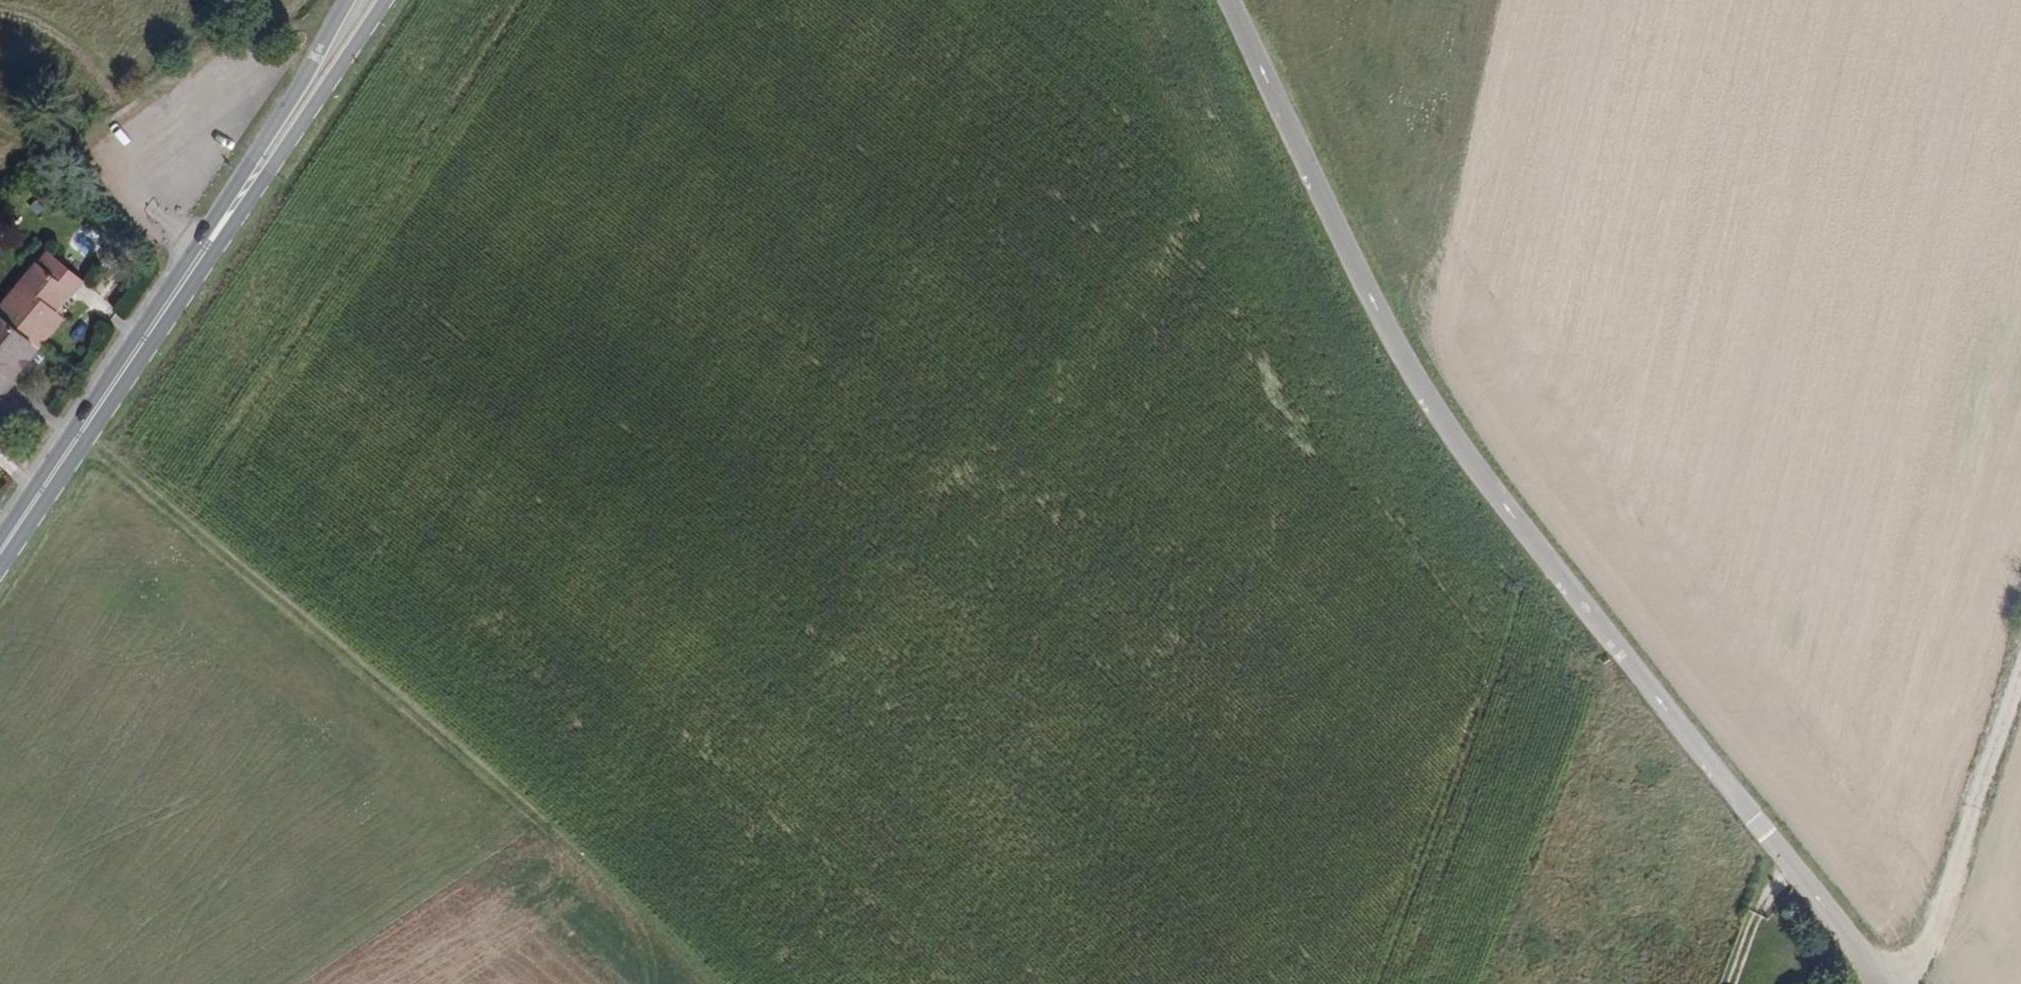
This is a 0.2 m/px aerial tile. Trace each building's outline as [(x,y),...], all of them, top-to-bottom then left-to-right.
[(9,306),(46,338),(65,316),(54,306),(59,300),(63,303),(79,284),(81,286),(92,273),(70,254),(59,265),(46,255),(29,274),(33,279),(9,306)] [(9,306),(0,316),(0,378),(9,386),(20,373),(18,371),(46,338),(9,306)]
